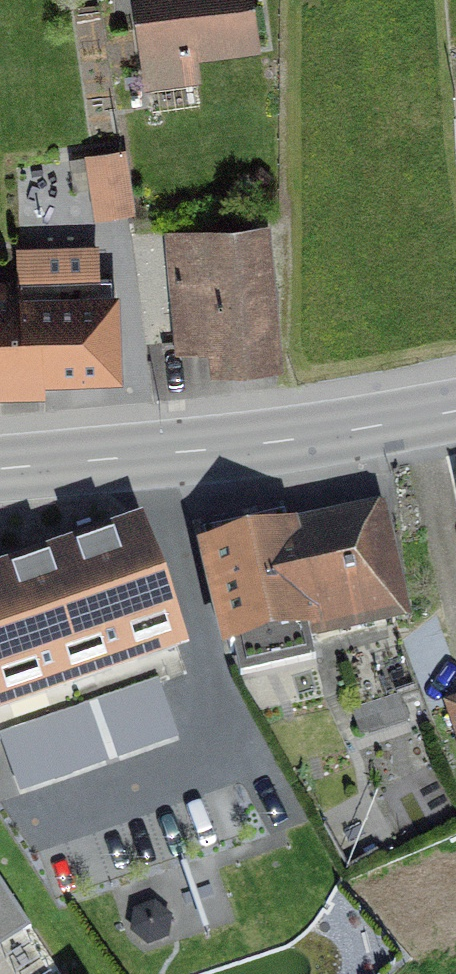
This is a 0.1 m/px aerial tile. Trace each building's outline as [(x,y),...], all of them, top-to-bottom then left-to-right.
[(242,0),(135,0),(143,59),(248,46),(242,0)] [(98,224),(135,218),(126,156),(88,161),(98,224)] [(216,366),(266,362),(255,236),(167,243),(176,348),(215,345),(216,366)] [(39,379),(78,377),(110,376),(103,239),(41,244),(44,292),(52,291),(53,303),(17,305),(0,306),(0,390),(39,389),(39,379)] [(384,605),(388,604),(367,513),(361,514),(363,523),(286,540),(281,517),(199,536),(226,656),(229,655),(236,684),(311,667),(306,644),(389,625),(384,605)] [(184,660),(139,535),(0,585),(0,726),(184,660)] [(179,743),(156,680),(0,736),(23,799),(179,743)] [(364,736),(404,723),(396,698),(356,712),(364,736)] [(446,709),(455,738),(455,705),(446,709)]
